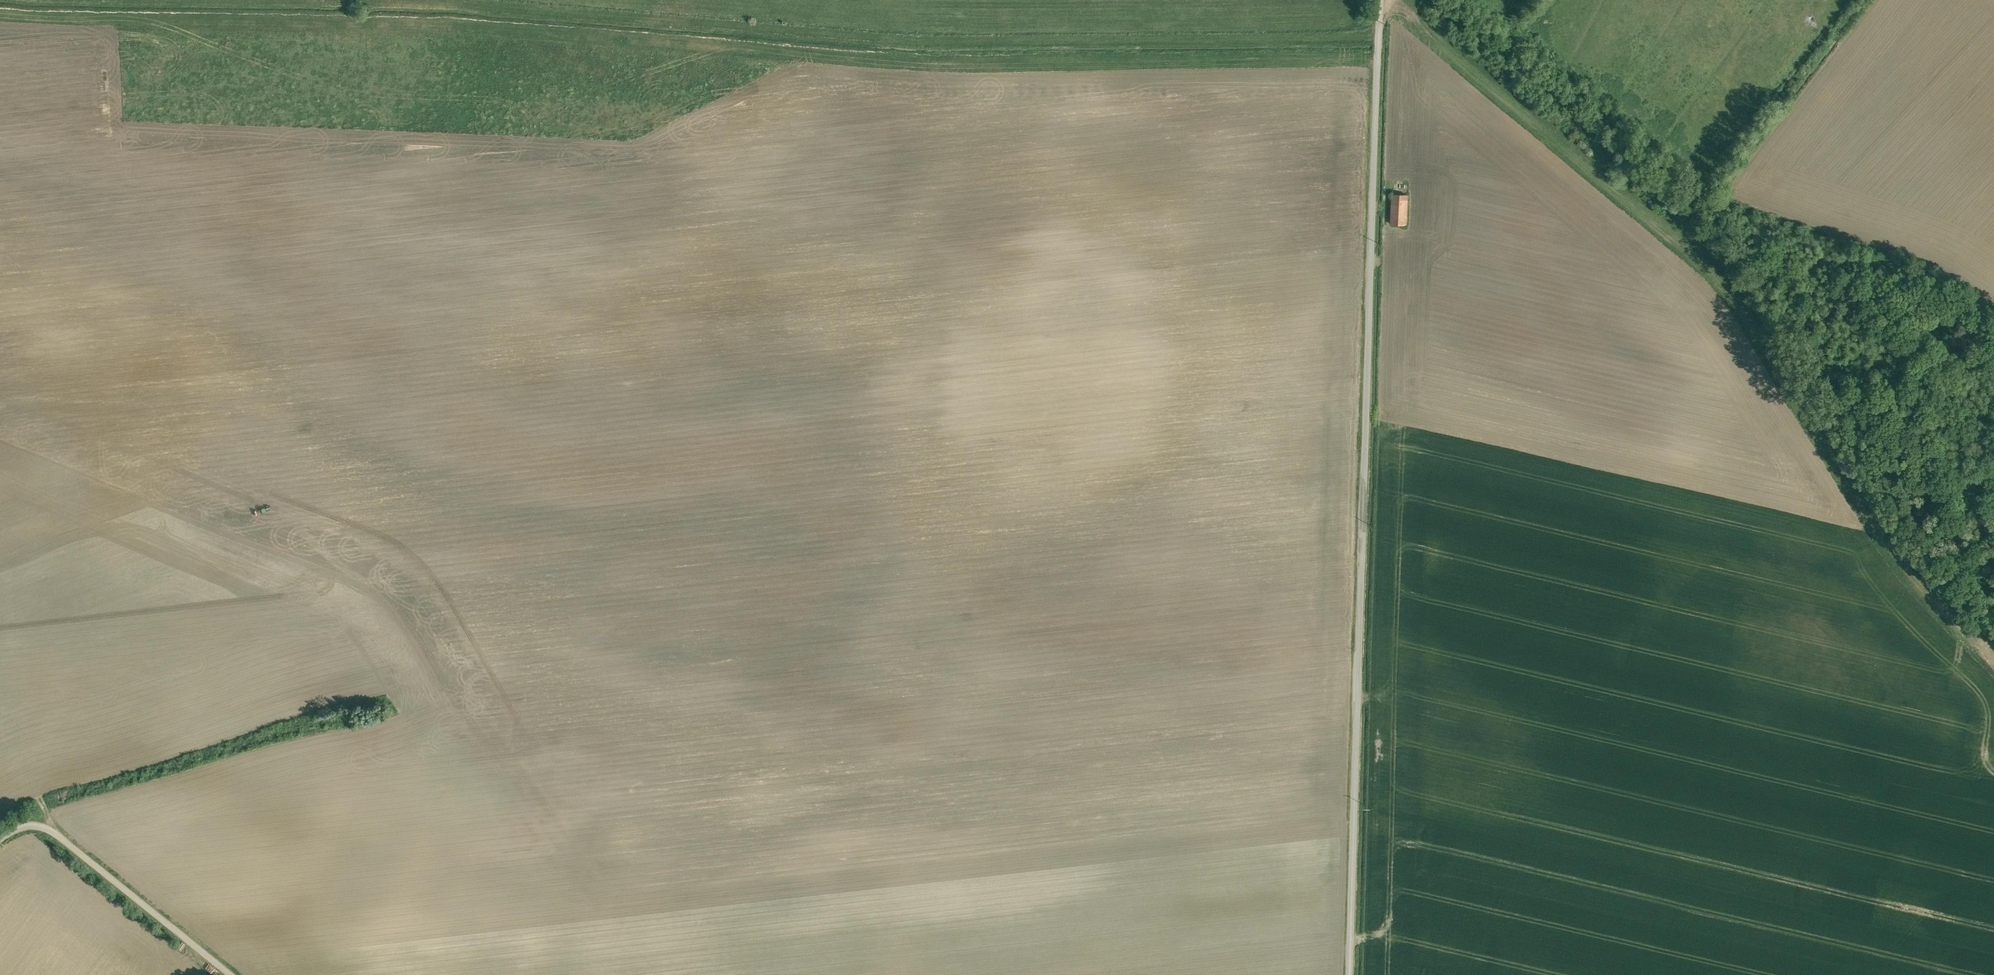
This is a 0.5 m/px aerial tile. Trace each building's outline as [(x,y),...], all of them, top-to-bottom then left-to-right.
[(1395,193),(1394,224),(1411,224),(1412,194),(1395,193)]
